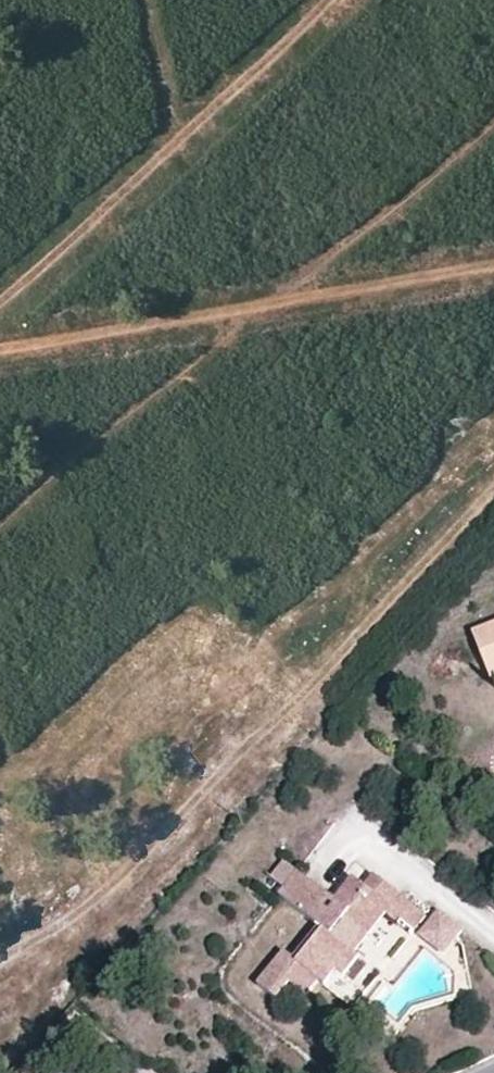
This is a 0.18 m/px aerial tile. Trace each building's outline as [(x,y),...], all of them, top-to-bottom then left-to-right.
[(472,631),(490,677),(493,675),(493,621),(472,631)] [(335,896),(299,869),(279,893),(319,927),(293,957),(284,949),(255,982),(275,999),(288,982),(305,996),(319,978),(326,984),(339,968),(345,975),(361,955),(355,951),(387,913),(395,921),(397,917),(413,929),(427,914),(373,871),(364,885),(353,874),(335,896)] [(423,936),(444,953),(461,932),(440,914),(423,936)]
